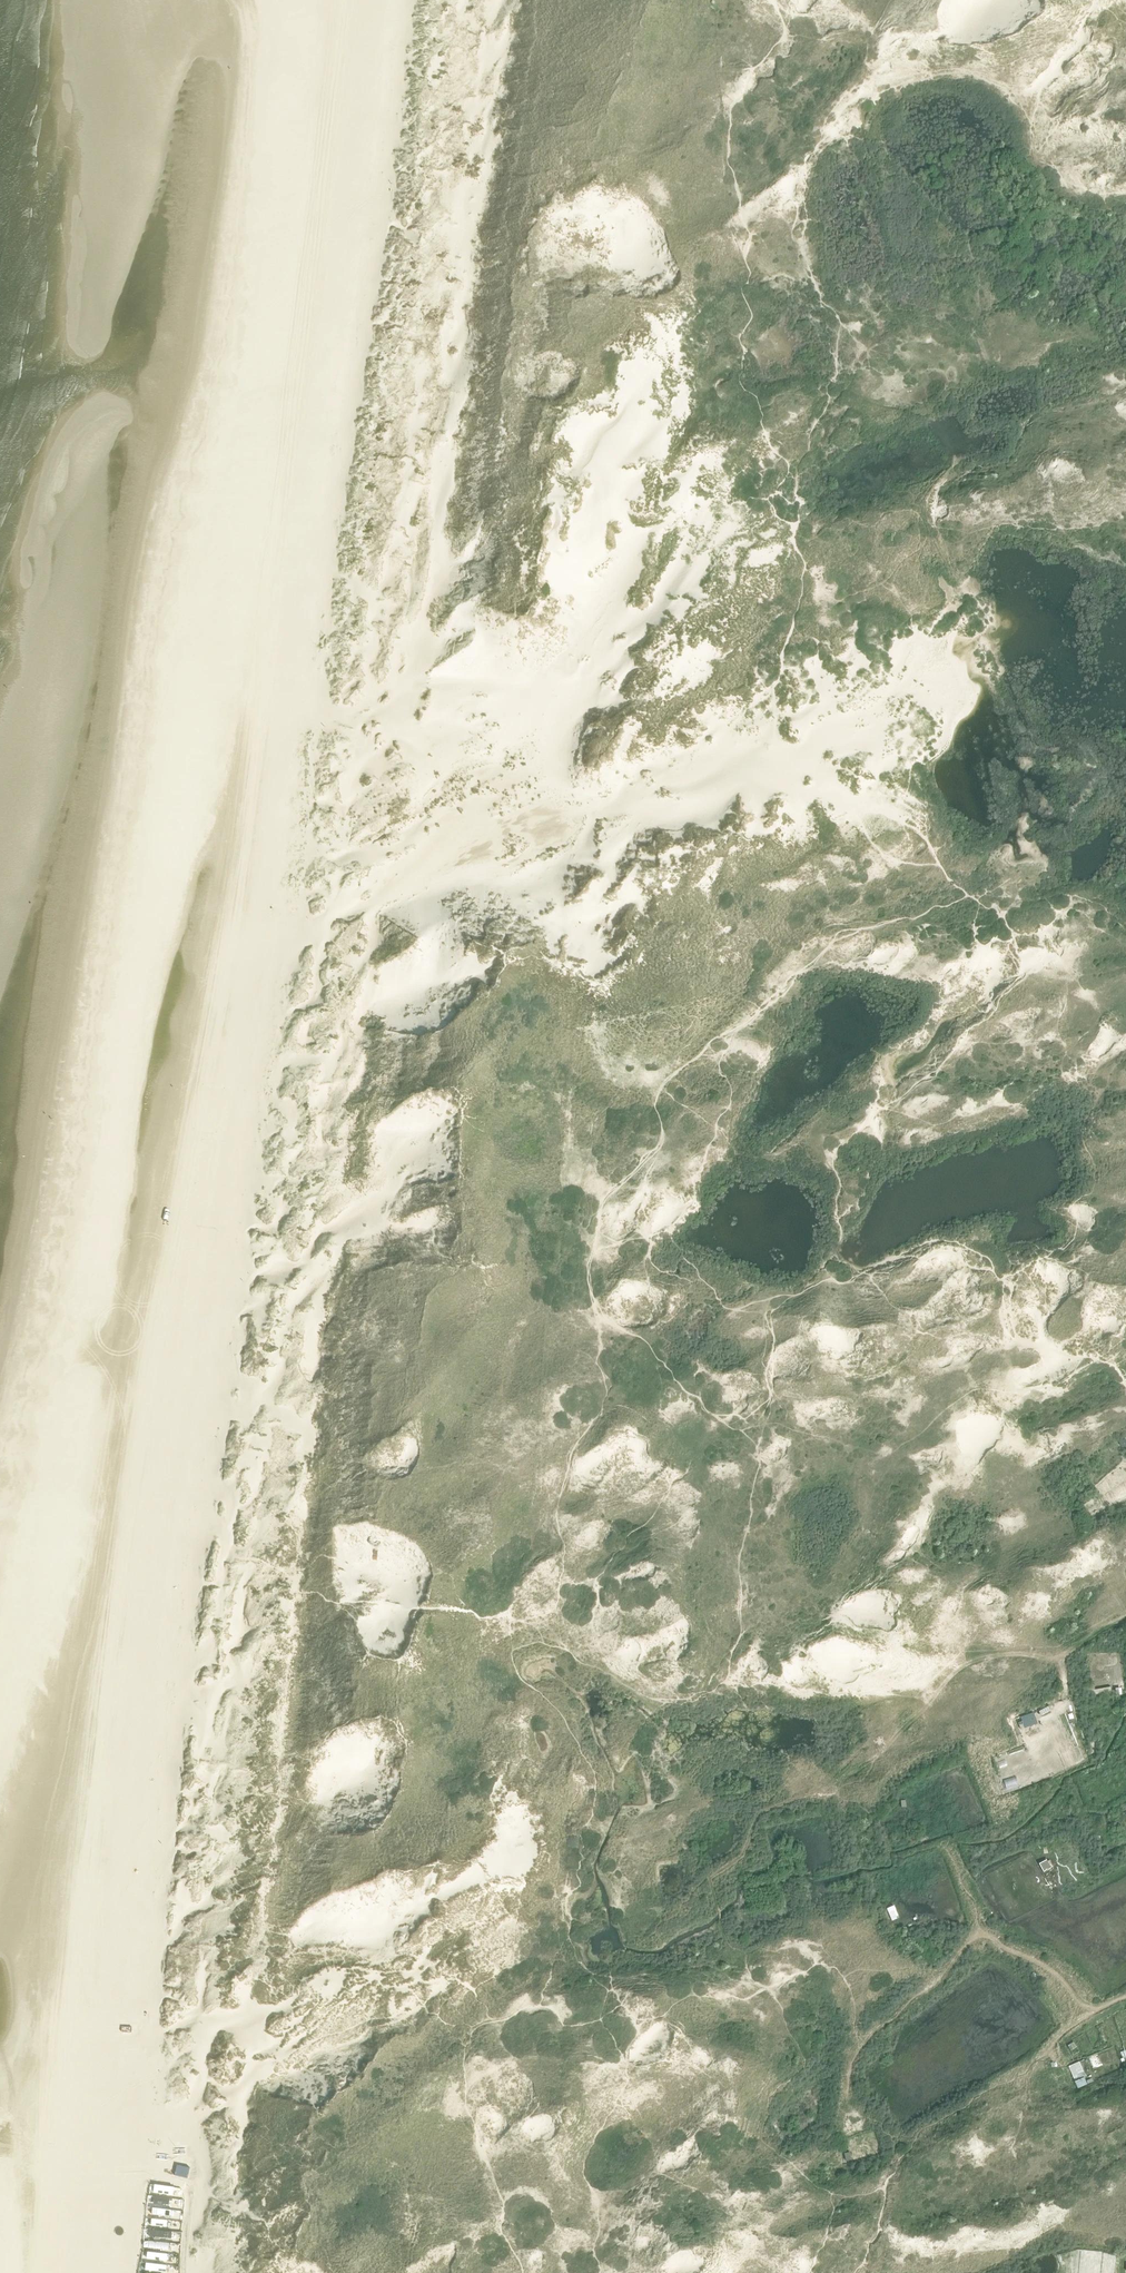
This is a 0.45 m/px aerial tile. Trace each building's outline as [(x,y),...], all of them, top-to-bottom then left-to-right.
[(1112,1446),(1115,1451),(1125,1445),(1125,1440),(1125,1438),(1118,1442),(1119,1443),(1112,1446)] [(1033,1712),(1027,1714),(1031,1725),(1037,1723),(1033,1712)] [(1047,1859),(1040,1863),(1044,1871),(1051,1867),(1047,1859)] [(889,1907),(893,1919),(901,1915),(896,1904),(889,1907)] [(1069,2066),(1075,2080),(1073,2081),(1076,2087),(1086,2083),(1083,2077),(1085,2076),(1078,2062),(1069,2066)]
